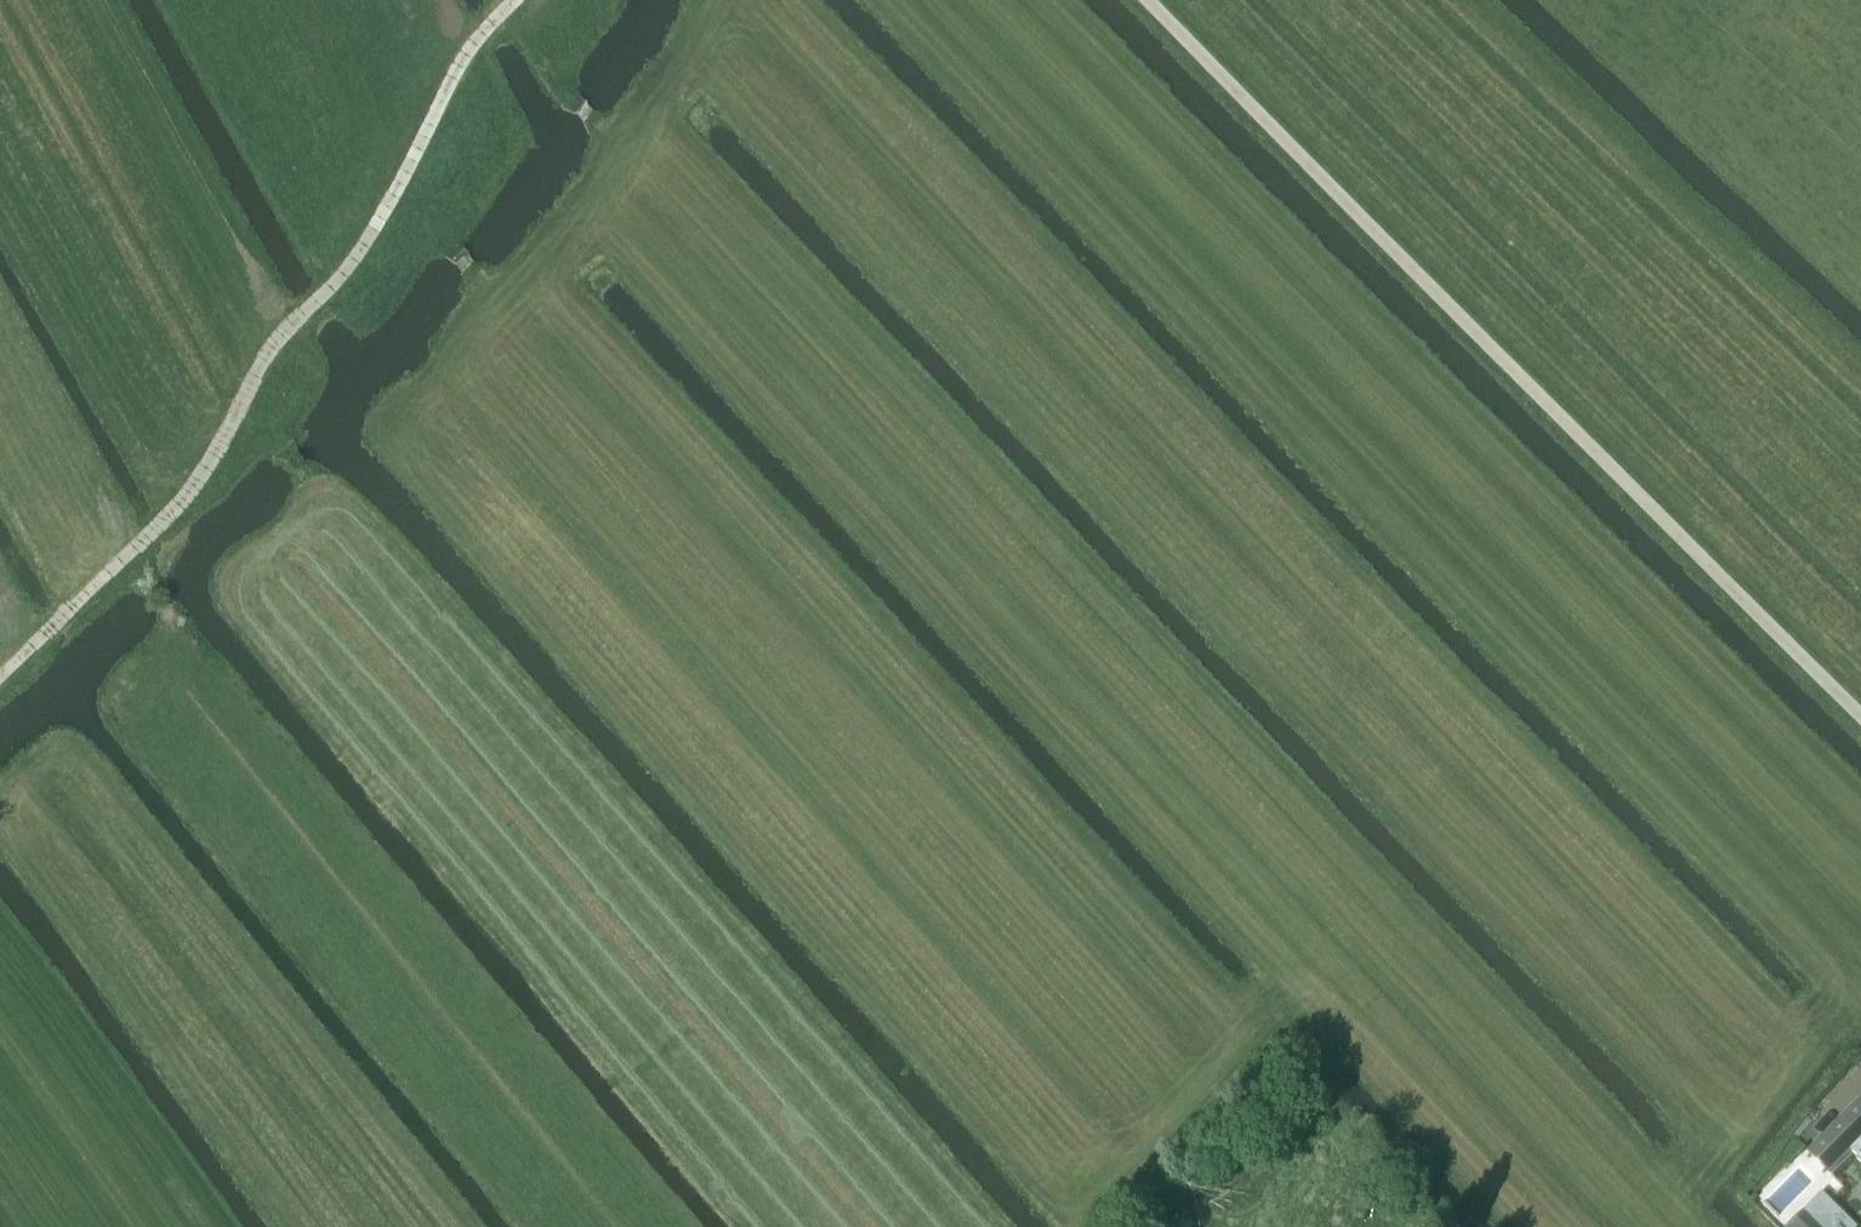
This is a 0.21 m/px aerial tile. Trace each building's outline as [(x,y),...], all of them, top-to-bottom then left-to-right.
[(1809,1151),(1829,1172),(1850,1152),(1860,1163),(1860,1101),(1860,1100),(1809,1151)] [(1788,1226),(1857,1226),(1823,1192),(1805,1210),(1788,1226)]
